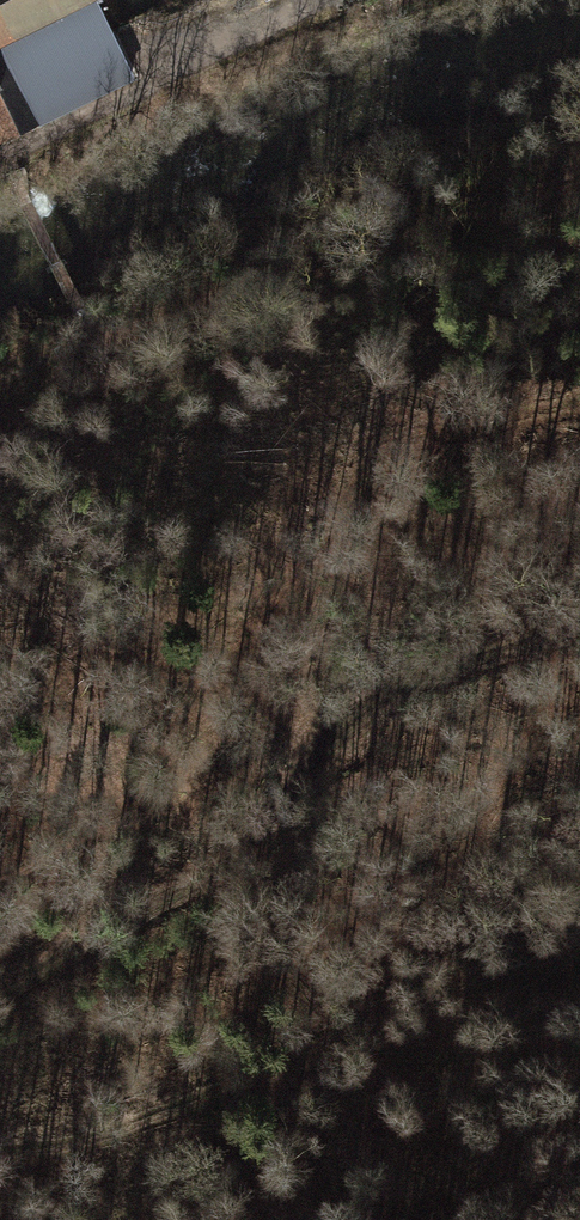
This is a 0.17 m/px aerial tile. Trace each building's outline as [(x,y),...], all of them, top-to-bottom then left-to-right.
[(39,114),(19,76),(84,42),(68,10),(86,0),(0,0),(0,134),(39,114)]
